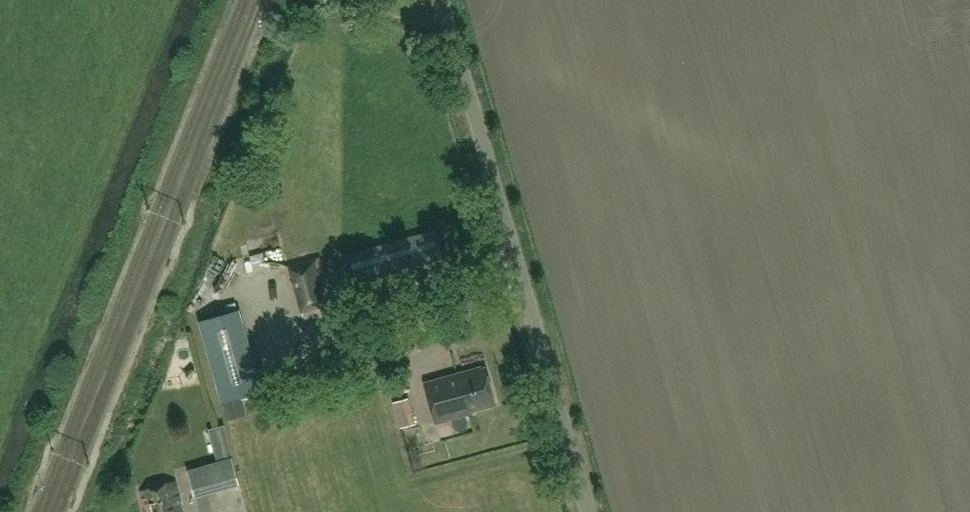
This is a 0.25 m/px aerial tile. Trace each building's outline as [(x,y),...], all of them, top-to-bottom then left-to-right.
[(435,232),(344,257),(355,298),(449,271),(438,235),(436,236),(435,232)] [(290,268),(303,315),(332,307),(318,260),(290,268)] [(240,311),(200,322),(222,403),(262,392),(240,311)] [(417,311),(401,315),(403,324),(419,320),(417,311)] [(429,389),(440,425),(472,416),(472,414),(498,406),(488,372),(462,380),(461,379),(429,389)] [(241,483),(233,457),(187,470),(195,497),(241,483)] [(180,506),(183,506),(176,482),(141,491),(147,511),(182,511),(180,506)]
